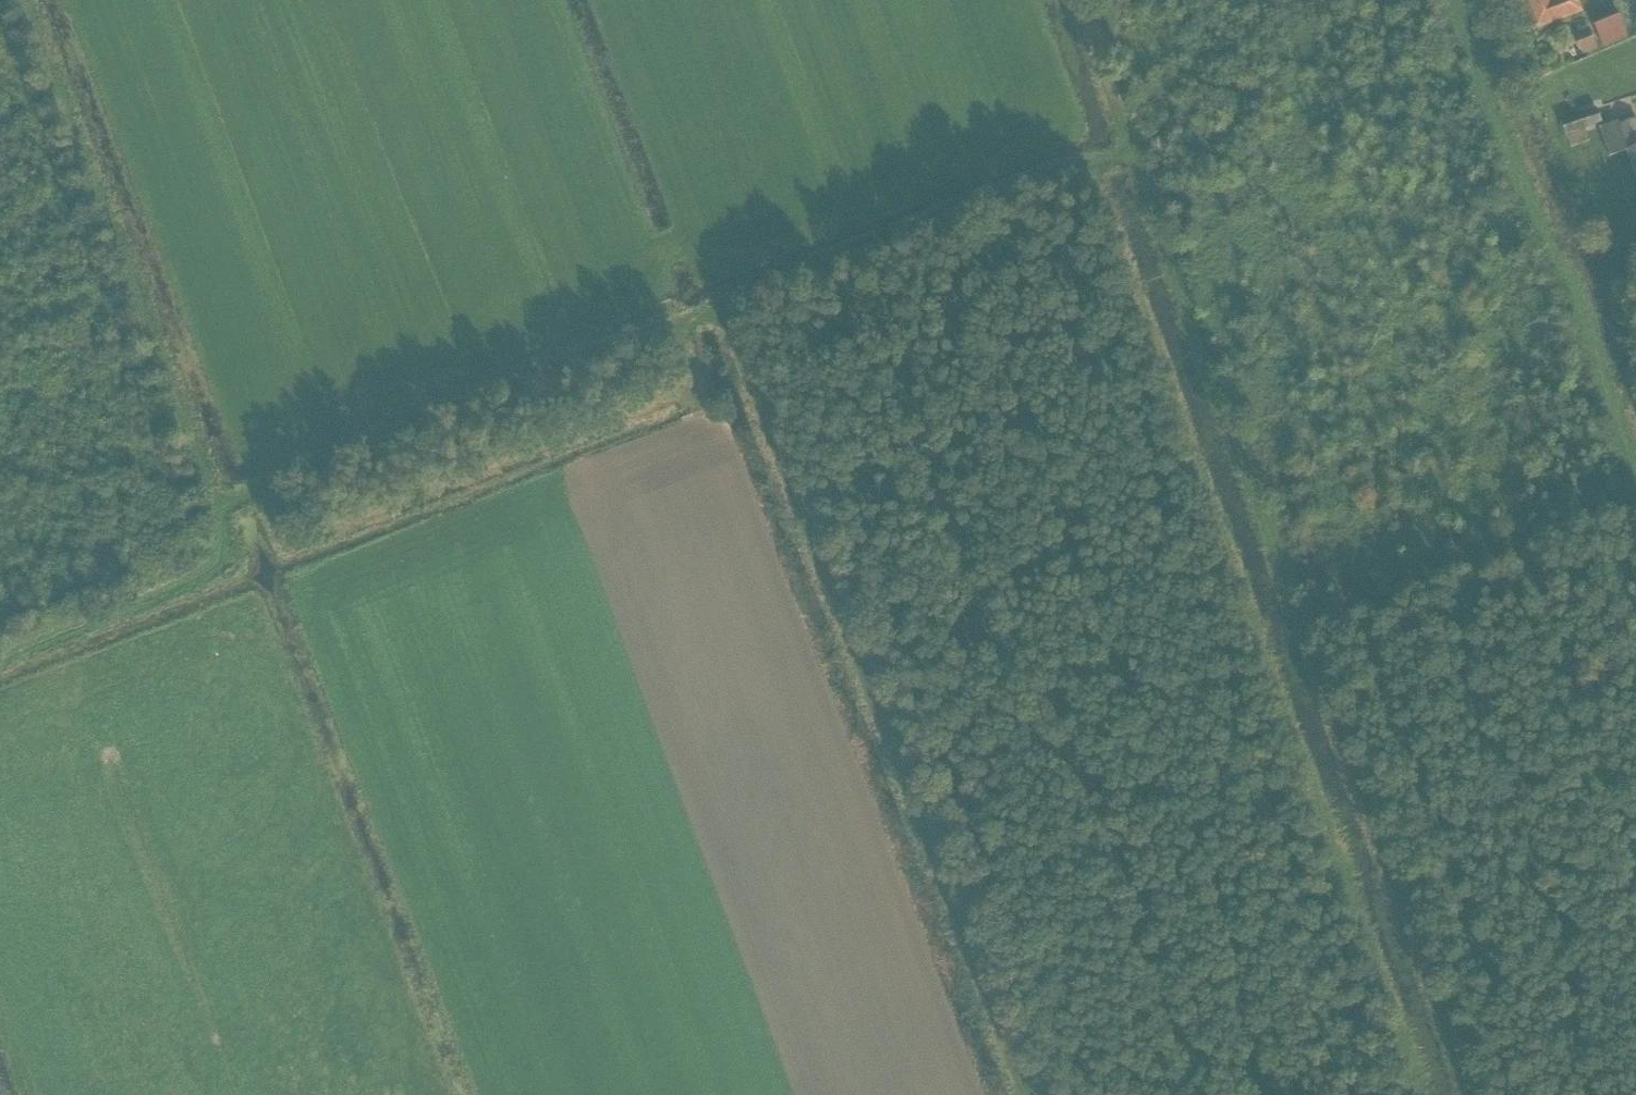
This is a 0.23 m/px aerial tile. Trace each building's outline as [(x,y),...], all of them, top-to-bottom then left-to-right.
[(1531,28),(1538,25),(1539,27),(1583,11),(1579,0),(1528,0),(1530,5),(1523,8),(1518,13),(1519,21),(1523,27),(1531,28)] [(1628,36),(1617,10),(1592,21),(1604,46),(1628,36)] [(1572,61),(1596,49),(1591,38),(1582,42),(1583,44),(1568,52),(1572,61)] [(1597,109),(1576,116),(1580,130),(1601,122),(1597,109)] [(1628,150),(1635,173),(1635,119),(1619,125),(1618,121),(1599,128),(1610,157),(1628,150)]
